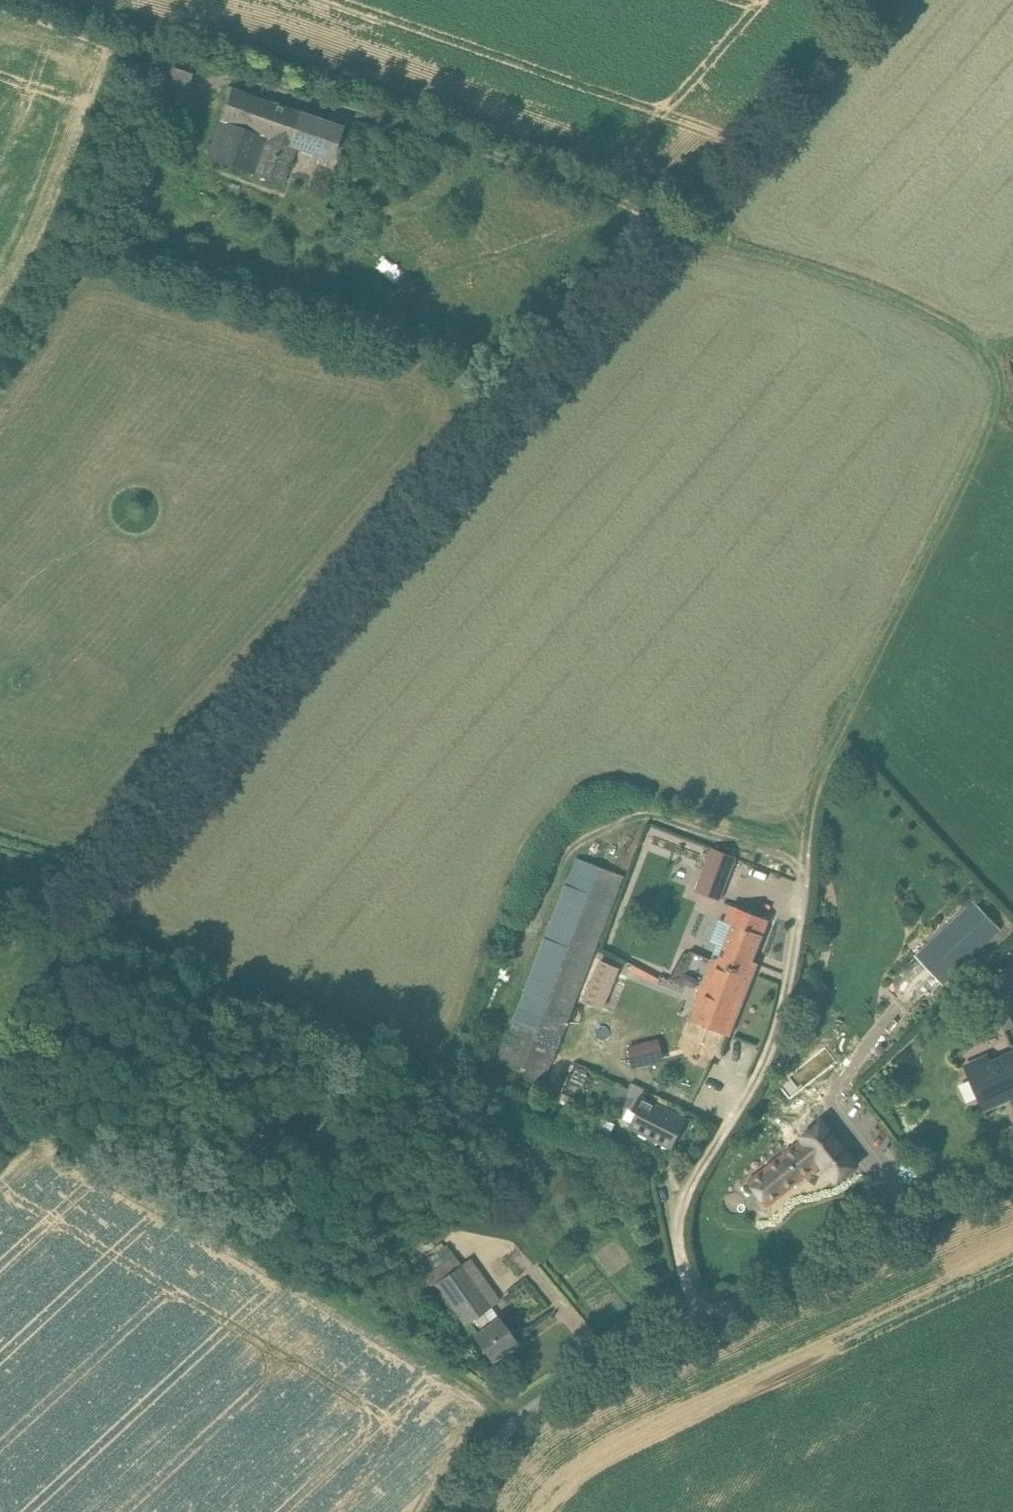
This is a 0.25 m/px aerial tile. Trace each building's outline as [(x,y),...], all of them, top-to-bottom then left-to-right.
[(190,72),(169,65),(158,95),(179,103),(190,72)] [(206,157),(263,178),(282,185),(296,147),(330,159),(342,127),(231,88),(206,157)] [(722,900),(738,857),(712,847),(696,890),(722,900)] [(544,1083),(554,1058),(624,876),(578,858),(507,1039),(500,1058),(530,1070),(527,1077),(544,1083)] [(957,972),(1002,929),(975,901),(930,944),(957,972)] [(769,920),(752,913),(732,905),(726,920),(723,919),(714,943),(719,945),(712,962),(732,970),(734,966),(737,967),(738,964),(742,965),(746,955),(750,957),(749,958),(754,960),(769,920)] [(687,987),(629,960),(588,1037),(598,1043),(614,1049),(643,998),(645,999),(647,995),(692,1013),(689,1019),(730,1035),(758,963),(753,961),(754,960),(749,958),(750,957),(746,955),(742,965),(738,964),(737,967),(734,966),(732,970),(712,962),(700,993),(687,987)] [(585,1000),(604,1008),(619,971),(600,963),(585,1000)] [(1002,984),(1012,1008),(1012,979),(1002,984)] [(1010,1016),(1000,1020),(1005,1031),(1012,1027),(1012,1021),(1010,1016)] [(650,1041),(628,1047),(634,1068),(656,1063),(650,1041)] [(991,1063),(988,1056),(966,1066),(983,1104),(1012,1091),(1012,1092),(1012,1053),(991,1063)] [(588,1070),(577,1065),(560,1102),(571,1107),(588,1070)] [(688,1118),(640,1095),(644,1088),(633,1082),(630,1088),(622,1084),(614,1100),(637,1112),(629,1127),(672,1149),(688,1118)] [(836,1182),(858,1165),(823,1120),(801,1137),(802,1139),(748,1180),(768,1206),(822,1164),(836,1182)] [(455,1254),(453,1255),(446,1246),(427,1259),(435,1269),(416,1283),(414,1280),(387,1299),(396,1311),(436,1283),(466,1325),(473,1320),(481,1331),(474,1336),(492,1360),(516,1343),(499,1318),(492,1307),(455,1254)]
